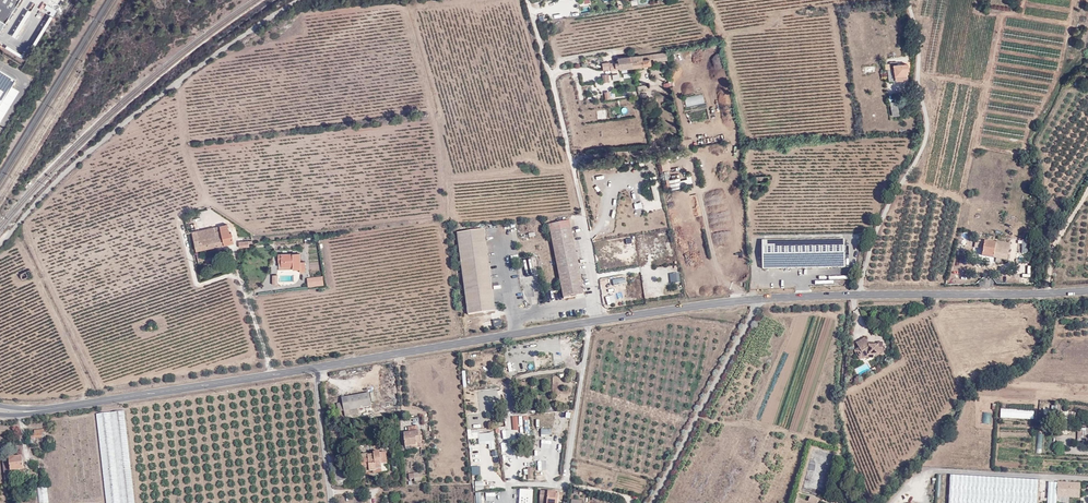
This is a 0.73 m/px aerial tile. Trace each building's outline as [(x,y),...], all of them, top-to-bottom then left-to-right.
[(20,0),(0,0),(0,31),(20,0)] [(579,7),(569,8),(570,16),(580,14),(579,7)] [(668,62),(667,54),(653,55),(654,60),(654,63),(668,62)] [(653,55),(642,56),(630,57),(631,62),(632,62),(633,68),(651,65),(651,60),(654,60),(653,55)] [(620,69),(633,68),(632,62),(631,62),(630,57),(618,58),(619,63),(620,69)] [(906,70),(908,69),(908,63),(898,64),(893,64),(894,68),(887,69),(889,79),(895,79),(895,80),(906,79),(906,70)] [(0,70),(0,99),(13,78),(0,70)] [(674,74),(671,75),(677,96),(680,95),(674,74)] [(704,103),(703,96),(685,97),(686,105),(704,103)] [(892,115),(899,114),(897,100),(890,101),(892,115)] [(671,189),(681,186),(679,176),(669,179),(671,189)] [(563,298),(585,293),(570,220),(550,224),(563,298)] [(228,224),(192,230),(196,249),(234,242),(232,230),(230,231),(228,224)] [(495,310),(485,229),(458,232),(468,313),(495,310)] [(845,266),(845,238),(762,240),(762,267),(845,266)] [(993,256),(996,242),(984,240),(983,245),(982,254),(988,256),(993,256)] [(1007,259),(1010,242),(996,240),(996,242),(993,256),(996,257),(1000,258),(1007,259)] [(668,241),(664,243),(667,255),(672,254),(668,241)] [(618,252),(620,259),(628,258),(627,250),(618,252)] [(281,260),(281,265),(293,265),(293,268),(300,268),(300,271),(305,271),(305,261),(300,261),(300,253),(278,253),(278,260),(281,260)] [(31,275),(28,270),(19,274),(22,279),(31,275)] [(323,276),(307,278),(308,287),(324,286),(323,276)] [(608,293),(616,293),(615,282),(607,283),(608,293)] [(653,296),(652,287),(644,287),(645,297),(653,296)] [(500,319),(484,321),(485,328),(502,326),(500,319)] [(868,343),(865,336),(855,341),(858,346),(854,350),(859,359),(864,356),(884,356),(883,341),(877,341),(878,343),(868,343)] [(555,348),(564,350),(565,341),(556,340),(555,348)] [(530,357),(530,366),(539,365),(538,357),(530,357)] [(496,380),(497,369),(489,369),(488,380),(496,380)] [(466,387),(466,378),(482,377),(481,372),(462,374),(463,388),(466,387)] [(371,392),(343,395),(345,416),(349,415),(348,413),(351,412),(351,415),(359,414),(359,408),(372,406),(371,392)] [(1002,418),(1011,418),(1011,416),(1010,416),(1010,409),(1002,409),(1002,418)] [(1033,419),(1033,410),(1011,410),(1012,419),(1033,419)] [(98,414),(108,502),(135,502),(125,411),(98,414)] [(1073,421),(1075,413),(1063,411),(1062,419),(1073,421)] [(990,423),(990,412),(981,412),(981,423),(990,423)] [(95,416),(62,420),(72,501),(104,498),(95,416)] [(418,439),(420,439),(419,428),(410,429),(410,434),(405,434),(406,448),(412,447),(418,447),(418,439)] [(35,434),(30,435),(30,438),(44,436),(44,433),(43,433),(44,432),(43,429),(35,430),(35,434)] [(478,445),(488,444),(489,450),(495,449),(493,432),(478,434),(478,445)] [(422,438),(420,439),(418,439),(418,447),(412,447),(412,450),(423,450),(422,438)] [(537,448),(537,456),(546,456),(546,448),(537,448)] [(370,467),(370,471),(377,471),(377,469),(382,468),(382,463),(388,463),(387,451),(381,452),(381,449),(375,450),(375,453),(370,453),(368,451),(362,451),(363,467),(370,467)] [(7,453),(8,459),(23,457),(22,451),(7,453)] [(23,457),(8,459),(1,460),(4,483),(11,483),(10,476),(10,472),(25,469),(23,457)] [(533,468),(525,468),(525,479),(533,479),(533,468)] [(347,471),(333,472),(334,483),(348,482),(347,471)] [(422,474),(414,475),(414,483),(423,482),(422,474)] [(1037,479),(949,476),(948,502),(1037,502),(1037,479)] [(473,482),(474,490),(483,490),(483,481),(473,482)] [(1069,502),(1069,498),(1079,498),(1080,482),(1047,482),(1047,502),(1056,502),(1069,502)] [(38,502),(46,502),(48,502),(47,487),(37,487),(38,502)] [(526,490),(518,489),(516,502),(520,502),(525,502),(526,490)] [(560,494),(541,491),(540,495),(536,494),(535,499),(539,499),(539,502),(558,502),(558,496),(563,497),(563,494),(562,494),(562,491),(560,491),(560,494)] [(488,499),(491,498),(491,493),(479,493),(479,502),(488,502),(488,499)]
